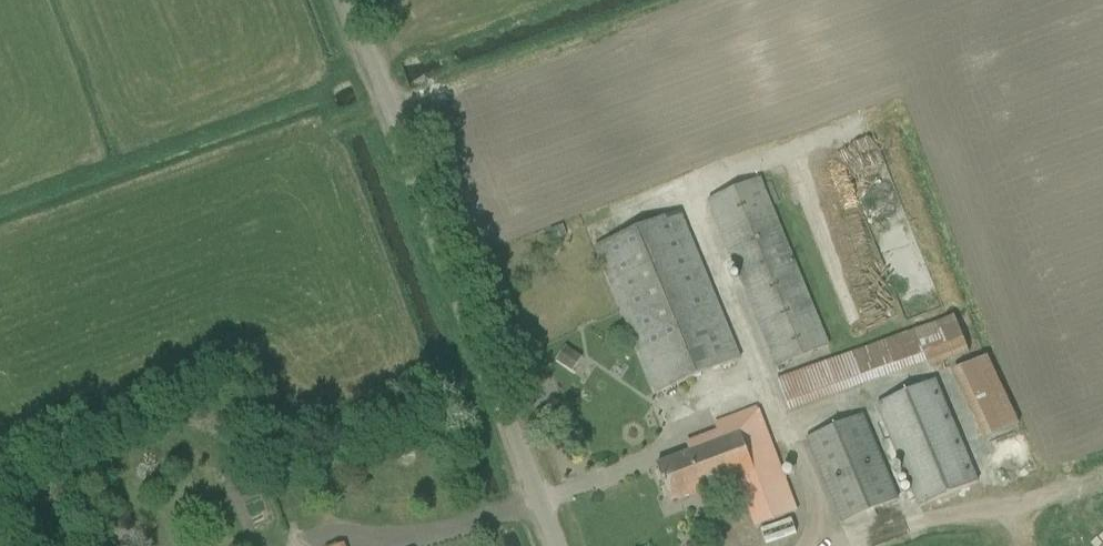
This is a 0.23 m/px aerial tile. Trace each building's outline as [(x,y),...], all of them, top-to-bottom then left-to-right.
[(761,181),(708,203),(776,370),(831,347),(773,206),(780,204),(771,181),(762,184),(761,181)] [(656,395),(741,360),(680,213),(596,248),(656,395)] [(778,375),(787,404),(970,347),(961,318),(778,375)] [(566,344),(557,358),(574,370),(583,356),(566,344)] [(996,355),(958,368),(984,441),(1022,428),(996,355)] [(919,508),(979,482),(936,382),(876,407),(919,508)] [(671,503),(736,479),(756,529),(799,513),(759,408),(714,425),(718,434),(687,445),(690,454),(657,466),(671,503)] [(900,501),(864,415),(805,440),(841,526),(900,501)]
